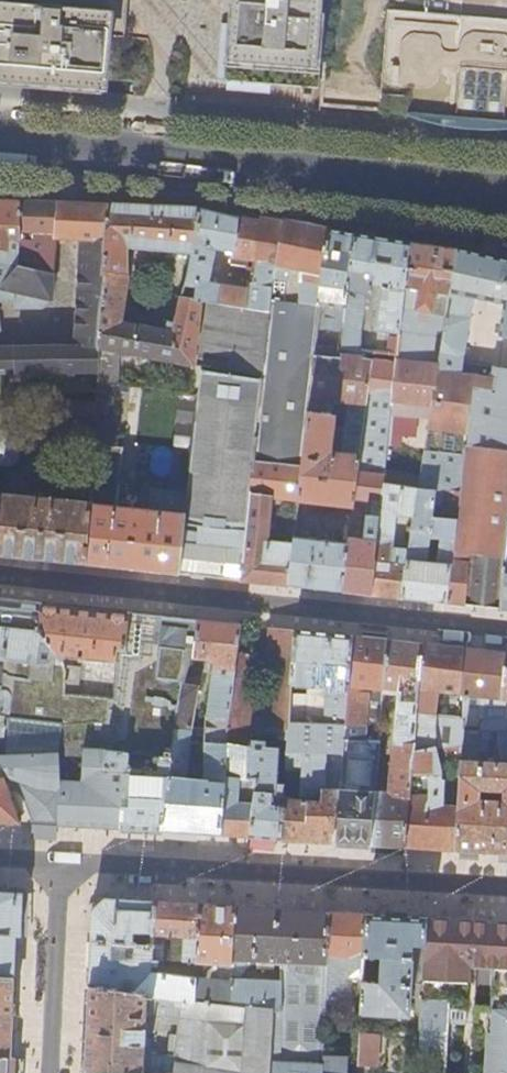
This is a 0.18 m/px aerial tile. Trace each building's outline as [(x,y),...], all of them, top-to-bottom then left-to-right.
[(52,80),(89,83),(105,84),(106,72),(109,36),(122,37),(125,0),(34,0),(33,8),(29,69),(53,71),(52,80)] [(237,10),(236,23),(238,23),(234,72),(259,74),(289,77),(316,79),(323,0),(238,0),(237,10)] [(321,79),(319,100),(337,102),(337,107),(371,109),(407,112),(413,33),(454,36),(453,42),(506,46),(506,0),(328,0),(321,79)] [(11,77),(39,79),(52,80),(53,71),(29,69),(33,8),(17,6),(3,6),(0,6),(0,76),(11,77)] [(453,42),(454,36),(413,33),(407,112),(410,116),(422,120),(427,120),(437,121),(451,127),(472,129),(485,129),(506,128),(506,46),(453,42)] [(59,201),(32,200),(0,199),(0,289),(1,288),(20,266),(8,250),(10,238),(35,240),(35,247),(30,247),(28,268),(54,274),(56,239),(59,201)] [(98,370),(99,325),(100,323),(106,273),(103,272),(110,203),(80,202),(59,201),(56,239),(82,240),(79,275),(78,276),(78,277),(75,276),(75,282),(79,283),(74,345),(0,347),(0,372),(4,372),(98,370)] [(99,325),(98,370),(97,381),(117,384),(119,352),(194,364),(204,298),(182,295),(174,322),(168,321),(166,329),(122,321),(128,277),(129,248),(192,252),(200,206),(167,205),(110,203),(103,272),(106,273),(100,323),(99,325)] [(208,299),(269,308),(271,289),(284,219),(271,217),(200,206),(192,252),(182,295),(204,298),(208,299)] [(262,376),(262,380),(254,460),(302,466),(313,356),(315,345),(319,303),(331,227),(311,224),(284,219),(271,289),(269,308),(262,376)] [(336,228),(331,227),(319,303),(328,305),(325,328),(343,330),(357,231),(346,230),(336,228)] [(385,234),(357,231),(343,330),(341,347),(359,348),(367,292),(370,292),(372,283),(380,285),(374,329),(398,332),(404,307),(413,238),(385,234)] [(436,243),(413,238),(404,307),(433,312),(435,303),(437,290),(450,292),(458,247),(436,243)] [(463,370),(475,297),(490,299),(506,302),(501,332),(506,334),(506,256),(497,254),(458,247),(450,292),(448,305),(439,361),(438,367),(463,370)] [(28,268),(20,266),(1,288),(14,291),(14,309),(43,308),(53,299),(56,274),(54,274),(28,268)] [(448,305),(450,292),(437,290),(435,303),(448,305)] [(208,299),(200,364),(262,376),(269,308),(208,299)] [(433,312),(404,307),(398,332),(397,337),(396,352),(395,356),(427,360),(433,312)] [(396,352),(397,337),(389,336),(387,352),(396,352)] [(315,345),(313,356),(340,358),(340,357),(341,347),(315,345)] [(313,356),(302,466),(299,498),(352,504),(358,456),(333,454),(332,462),(323,461),(324,446),(329,446),(332,414),(328,413),(330,400),(365,404),(371,360),(366,359),(365,358),(340,357),(340,358),(313,356)] [(395,356),(395,362),(390,404),(431,408),(438,367),(439,361),(427,360),(395,356)] [(347,542),(341,590),(360,593),(370,594),(381,483),(386,448),(390,404),(395,362),(371,359),(371,360),(365,404),(358,456),(352,504),(347,542)] [(465,434),(464,444),(506,450),(506,368),(494,366),(493,373),(492,387),(472,385),(465,434)] [(463,370),(438,367),(431,408),(428,429),(465,434),(472,385),(492,387),(493,373),(463,370)] [(186,493),(178,573),(217,576),(241,579),(254,460),(262,380),(200,368),(198,393),(186,493)] [(65,415),(95,417),(96,402),(66,400),(65,415)] [(431,408),(390,404),(386,448),(424,451),(428,429),(431,408)] [(64,428),(94,430),(95,417),(65,415),(64,428)] [(2,430),(1,465),(11,465),(20,458),(20,431),(2,430)] [(123,447),(93,444),(90,501),(86,563),(178,573),(186,493),(150,490),(148,509),(116,505),(123,447)] [(445,602),(447,602),(478,605),(499,608),(506,530),(506,450),(464,444),(463,454),(458,491),(445,602)] [(424,451),(418,489),(458,491),(463,454),(424,451)] [(302,466),(254,460),(241,579),(273,582),(289,584),(295,536),(296,522),(289,521),(286,542),(267,540),(272,497),(299,500),(299,498),(302,466)] [(381,483),(370,594),(372,595),(387,596),(400,597),(408,548),(391,546),(394,522),(393,521),(393,512),(413,516),(418,489),(381,483)] [(445,602),(458,491),(418,489),(413,516),(408,548),(400,597),(423,600),(445,602)] [(38,558),(86,563),(90,501),(0,494),(0,553),(38,558)] [(295,536),(289,584),(323,588),(341,590),(347,542),(295,536)] [(10,775),(15,776),(60,790),(60,751),(65,724),(65,694),(64,669),(62,658),(40,630),(40,602),(14,600),(0,598),(0,755),(10,775)] [(87,607),(40,602),(40,630),(62,658),(64,669),(65,694),(114,695),(116,662),(117,648),(126,648),(129,612),(87,607)] [(159,615),(129,612),(126,648),(117,648),(116,662),(114,695),(107,750),(171,756),(176,726),(184,683),(189,663),(193,657),(198,619),(159,615)] [(221,622),(198,619),(193,657),(199,657),(214,659),(206,727),(227,728),(236,655),(240,624),(221,622)] [(295,629),(276,627),(269,726),(280,727),(288,728),(289,723),(291,681),(295,629)] [(327,633),(295,629),(291,681),(303,683),(303,686),(308,687),(309,693),(325,695),(323,725),(289,723),(288,728),(288,738),(287,749),(303,750),(300,798),(300,799),(323,801),(323,788),(326,753),(342,753),(344,739),(351,635),(327,633)] [(373,637),(351,635),(344,739),(379,739),(379,729),(366,728),(368,688),(383,689),(387,639),(373,637)] [(392,844),(404,845),(415,711),(421,642),(387,639),(383,689),(383,692),(396,693),(388,790),(375,790),(370,842),(392,844)] [(421,642),(415,711),(435,713),(436,695),(431,694),(431,690),(457,693),(456,698),(463,699),(464,692),(459,691),(463,647),(444,645),(421,642)] [(463,647),(459,691),(464,692),(463,699),(462,715),(482,717),(483,709),(484,696),(500,698),(500,711),(498,729),(502,729),(506,729),(506,697),(502,696),(506,651),(481,649),(463,647)] [(227,728),(226,743),(250,744),(250,738),(250,737),(255,677),(251,656),(236,655),(227,728)] [(184,683),(176,726),(191,726),(199,685),(184,683)] [(383,692),(383,689),(368,688),(366,728),(379,729),(383,692)] [(60,790),(58,823),(87,825),(93,825),(123,827),(127,768),(106,767),(107,750),(114,695),(65,694),(65,724),(60,751),(60,790)] [(483,709),(500,711),(500,698),(484,696),(483,709)] [(415,711),(404,845),(435,847),(454,848),(457,806),(441,805),(442,779),(439,775),(436,755),(435,746),(434,725),(435,713),(415,711)] [(462,716),(435,713),(434,725),(435,746),(436,755),(454,752),(460,752),(462,716)] [(171,756),(162,830),(190,831),(220,833),(226,743),(227,728),(206,727),(204,779),(185,777),(191,726),(176,726),(171,756)] [(288,728),(280,727),(279,737),(288,738),(288,728)] [(254,796),(249,835),(267,836),(283,837),(285,796),(286,781),(276,780),(278,745),(265,744),(265,739),(250,737),(250,738),(250,744),(248,776),(256,776),(254,796)] [(354,841),(370,842),(375,790),(379,739),(344,739),(342,753),(340,788),(336,840),(354,841)] [(226,743),(220,833),(235,834),(249,835),(254,796),(240,795),(241,777),(248,777),(248,776),(250,744),(226,743)] [(286,781),(285,796),(300,798),(303,750),(287,749),(286,781)] [(127,768),(123,827),(142,829),(162,830),(171,756),(107,750),(106,767),(127,768)] [(323,788),(340,788),(342,753),(326,753),(323,788)] [(454,848),(497,851),(506,851),(506,762),(460,759),(459,764),(457,806),(454,848)] [(60,790),(15,776),(32,822),(58,823),(60,790)] [(20,821),(3,778),(0,777),(0,820),(20,821)] [(323,801),(318,839),(336,840),(340,788),(323,788),(323,801)] [(285,796),(283,837),(303,839),(318,839),(323,801),(300,799),(300,798),(285,796)] [(15,978),(17,937),(22,937),(24,894),(0,892),(0,977),(15,978)] [(154,933),(156,902),(129,901),(107,899),(94,910),(93,941),(135,945),(136,932),(154,933)] [(232,964),(237,907),(202,905),(156,902),(154,933),(153,947),(135,945),(93,941),(92,963),(91,988),(146,995),(185,999),(230,1005),(231,982),(206,980),(199,979),(153,972),(153,961),(164,962),(166,936),(186,937),(186,962),(206,963),(232,964)] [(330,913),(280,910),(237,907),(232,964),(232,975),(242,977),(249,967),(249,961),(259,962),(259,969),(275,969),(275,962),(284,962),(283,982),(268,981),(268,975),(261,975),(260,980),(232,979),(231,982),(230,1005),(274,1010),(274,1012),(283,1012),(282,1063),(281,1072),(323,1072),(323,1056),(326,1005),(328,957),(330,913)] [(365,957),(367,915),(350,914),(330,913),(328,957),(351,958),(350,978),(353,978),(363,978),(365,957)] [(426,947),(427,919),(401,917),(367,915),(365,957),(381,959),(380,981),(363,981),(361,1014),(410,1017),(412,984),(414,946),(426,947)] [(497,923),(452,921),(427,919),(426,947),(424,981),(424,985),(424,1000),(449,1001),(447,1025),(464,1026),(468,965),(492,967),(485,1072),(506,1072),(506,924),(497,923)] [(153,947),(154,933),(136,932),(135,945),(153,947)] [(424,985),(424,981),(426,947),(414,946),(412,984),(424,985)] [(351,958),(328,957),(326,1005),(351,1007),(353,978),(350,978),(351,958)] [(381,959),(365,957),(363,978),(363,981),(380,981),(381,959)] [(232,975),(232,964),(206,963),(206,980),(231,982),(232,979),(232,975)] [(15,978),(0,977),(0,1014),(13,1015),(14,996),(15,978)] [(185,999),(146,995),(91,988),(89,1028),(87,1070),(107,1072),(176,1072),(178,1057),(170,1056),(146,1055),(148,1017),(182,1018),(185,999)] [(271,1062),(274,1012),(274,1010),(230,1005),(185,999),(182,1018),(180,1037),(178,1057),(176,1072),(270,1072),(271,1062)] [(449,1001),(424,1000),(422,1000),(418,1068),(445,1070),(447,1025),(449,1001)] [(13,1015),(0,1014),(0,1057),(12,1058),(13,1037),(13,1015)] [(379,1036),(360,1035),(359,1065),(378,1066),(379,1036)] [(170,1056),(178,1057),(180,1037),(172,1036),(170,1056)] [(323,1056),(323,1072),(348,1072),(349,1057),(323,1056)] [(12,1058),(0,1057),(0,1072),(16,1072),(17,1058),(12,1058)] [(282,1063),(271,1062),(270,1072),(281,1072),(282,1063)]
